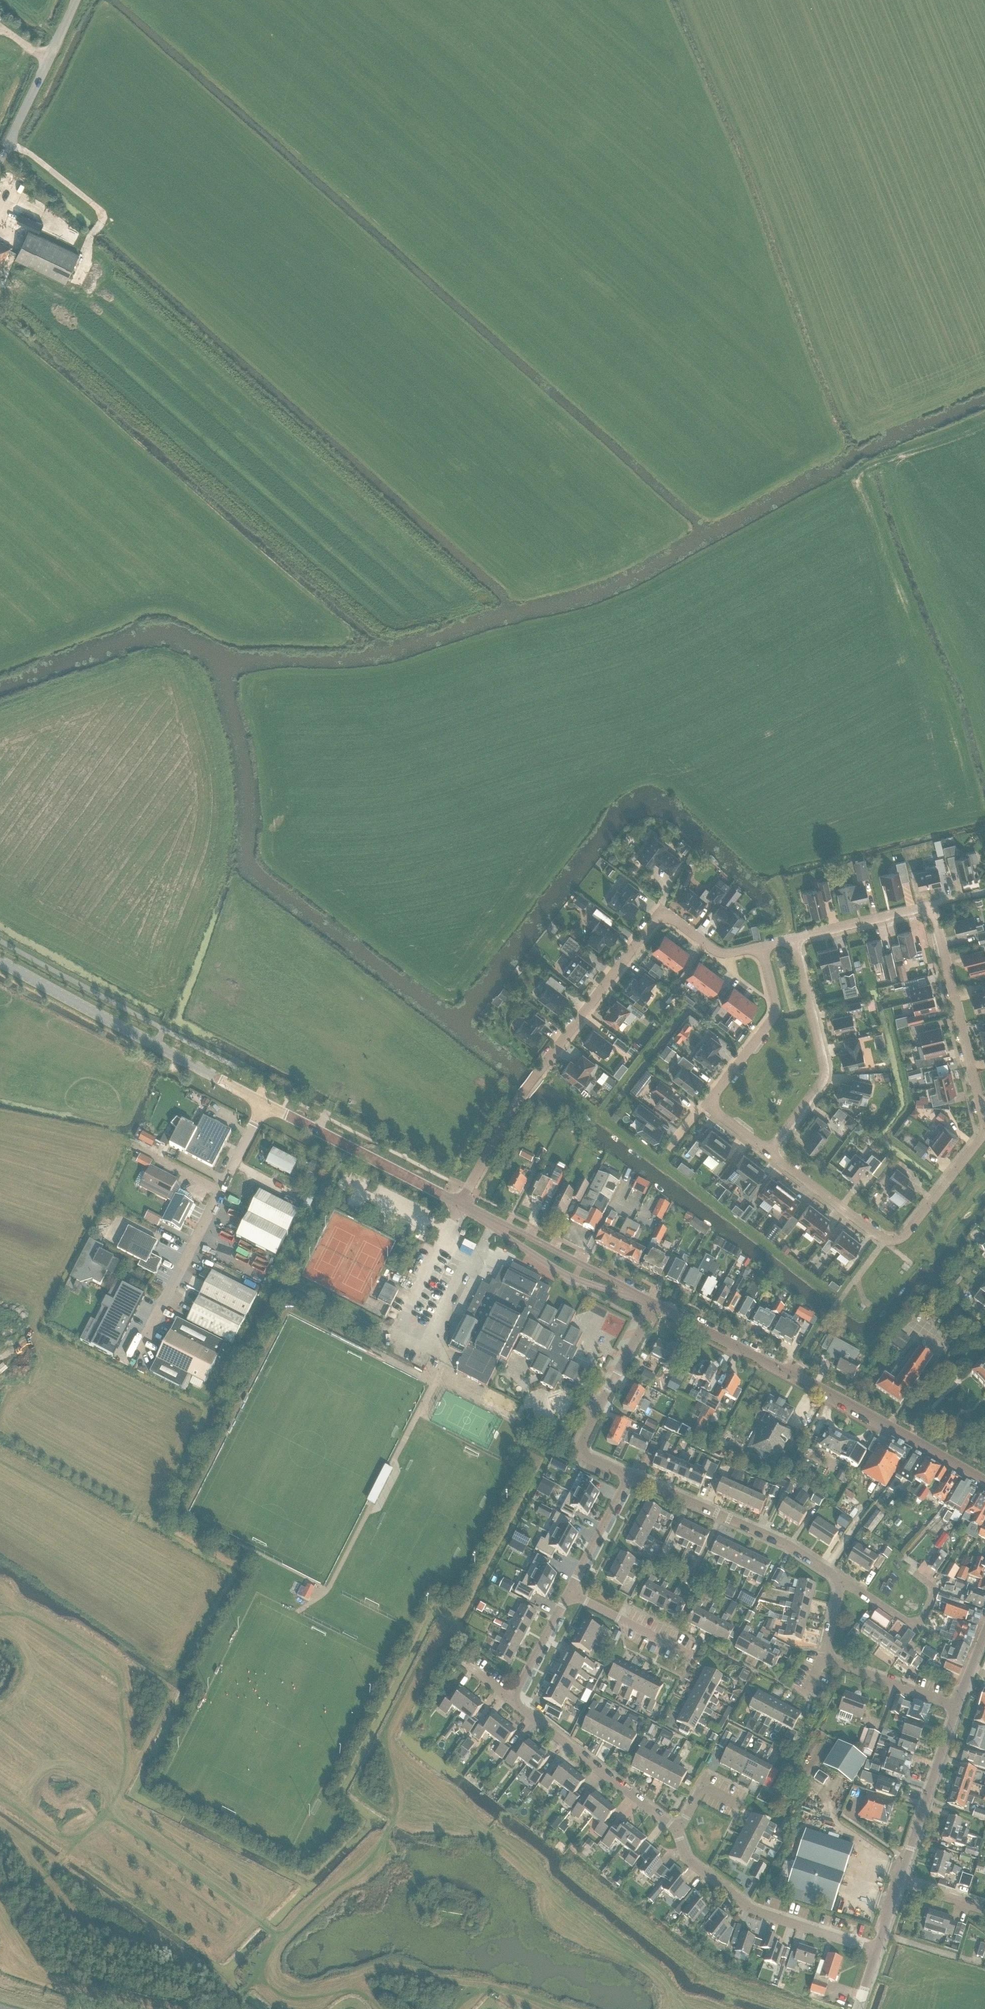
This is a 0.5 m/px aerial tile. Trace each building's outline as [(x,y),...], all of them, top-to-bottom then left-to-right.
[(36,213),(14,203),(3,225),(17,231),(19,226),(28,230),(36,213)] [(15,260),(65,284),(79,255),(29,232),(15,260)] [(3,265),(4,265),(12,248),(4,244),(0,243),(0,271),(3,265)] [(660,867),(670,874),(680,861),(665,849),(667,846),(653,836),(637,857),(651,867),(654,863),(658,863),(661,866),(660,867)] [(966,857),(955,860),(954,856),(947,857),(950,871),(957,869),(960,881),(974,877),(973,875),(976,871),(972,869),(971,864),(979,862),(977,854),(975,852),(965,854),(966,857)] [(925,867),(926,872),(916,874),(920,889),(933,886),(934,887),(941,885),(938,873),(946,871),(942,857),(935,859),(936,864),(925,867)] [(865,860),(854,863),(858,880),(869,877),(865,860)] [(885,884),(888,898),(904,894),(901,882),(909,880),(905,861),(896,863),(898,872),(879,877),(881,885),(885,884)] [(610,867),(606,872),(611,876),(615,871),(610,867)] [(685,868),(680,881),(688,884),(693,871),(685,868)] [(729,886),(720,879),(709,892),(706,889),(700,897),(687,888),(678,901),(696,915),(706,902),(704,900),(706,897),(715,904),(725,891),(729,886)] [(809,902),(812,916),(826,913),(823,899),(831,897),(827,881),(819,883),(820,890),(803,894),(805,903),(804,903),(809,902)] [(617,891),(607,904),(628,920),(638,907),(632,902),(640,891),(629,883),(620,893),(617,891)] [(838,889),(842,909),(859,905),(858,902),(867,900),(864,886),(855,889),(854,886),(845,884),(838,889)] [(579,893),(576,897),(582,902),(579,906),(583,909),(586,904),(589,900),(579,893)] [(725,894),(721,899),(730,906),(734,901),(725,894)] [(722,921),(716,928),(729,938),(735,931),(736,932),(741,926),(739,925),(744,919),(731,909),(729,911),(721,905),(713,915),(718,919),(719,918),(722,921)] [(599,950),(605,941),(609,944),(618,932),(607,924),(611,919),(597,908),(592,914),(600,920),(592,931),(594,933),(587,941),(599,950)] [(973,918),(954,922),(957,935),(983,929),(982,924),(975,926),(973,918)] [(758,925),(751,926),(754,940),(761,938),(758,925)] [(911,932),(898,935),(900,944),(891,945),(895,960),(904,958),(903,955),(911,953),(912,960),(917,958),(919,964),(925,963),(922,949),(916,951),(911,932)] [(574,958),(563,973),(579,985),(593,966),(577,954),(575,952),(581,944),(570,936),(560,948),(574,958)] [(676,945),(665,937),(653,953),(664,961),(676,945)] [(867,942),(871,962),(881,960),(885,977),(896,975),(891,952),(884,954),(881,939),(867,942)] [(675,969),(687,953),(676,945),(664,961),(675,969)] [(838,949),(818,953),(824,978),(839,974),(839,972),(852,969),(848,954),(839,956),(838,949)] [(984,957),(982,951),(962,956),(965,965),(968,965),(971,975),(983,972),(984,973),(984,957)] [(660,966),(655,962),(648,971),(653,975),(659,967),(660,966)] [(688,979),(698,987),(710,971),(700,963),(688,979)] [(658,979),(664,971),(659,967),(653,975),(658,979)] [(905,970),(899,971),(901,980),(906,979),(907,979),(905,970)] [(710,971),(698,987),(709,995),(721,979),(710,971)] [(844,974),(846,986),(855,984),(852,972),(844,974)] [(639,982),(634,978),(624,990),(642,1004),(651,992),(649,990),(656,981),(645,973),(640,979),(641,980),(639,982)] [(539,998),(557,1012),(567,999),(561,994),(561,992),(565,986),(551,975),(545,982),(549,985),(539,998)] [(912,1001),(912,1002),(934,996),(933,996),(930,984),(916,987),(914,978),(896,982),(897,989),(901,988),(901,989),(909,987),(912,1001)] [(678,980),(671,989),(677,994),(684,984),(678,980)] [(504,987),(497,995),(503,1000),(506,1002),(512,994),(504,987)] [(668,989),(664,994),(671,1000),(675,995),(668,989)] [(722,1005),(733,1013),(745,997),(734,989),(722,1005)] [(972,995),(976,1012),(984,1010),(984,992),(972,995)] [(933,997),(934,997),(934,996),(912,1002),(915,1014),(906,1016),(908,1024),(923,1021),(921,1013),(936,1009),(933,997)] [(745,997),(733,1013),(744,1021),(756,1005),(745,997)] [(715,999),(708,1009),(715,1013),(721,1003),(715,999)] [(603,1018),(617,1028),(624,1019),(629,1022),(635,1014),(640,1018),(644,1013),(630,1003),(626,1007),(617,1000),(603,1018)] [(861,1008),(865,1007),(864,1000),(846,1005),(848,1013),(861,1010),(861,1008)] [(515,1032),(532,1045),(541,1033),(538,1030),(545,1021),(535,1013),(528,1023),(525,1020),(515,1032)] [(832,1019),(835,1032),(854,1027),(851,1014),(832,1019)] [(686,1022),(673,1038),(679,1043),(683,1038),(684,1039),(690,1031),(689,1031),(692,1026),(686,1022)] [(922,1044),(922,1045),(943,1040),(940,1027),(926,1030),(924,1022),(910,1025),(912,1034),(919,1032),(922,1044)] [(603,1057),(613,1045),(594,1030),(583,1044),(592,1051),(592,1049),(603,1057)] [(614,1042),(626,1051),(630,1046),(618,1037),(614,1042)] [(705,1045),(696,1057),(713,1070),(722,1058),(715,1053),(717,1050),(718,1051),(722,1046),(713,1039),(707,1046),(705,1045)] [(848,1053),(841,1055),(844,1069),(865,1064),(862,1050),(861,1050),(858,1039),(845,1043),(847,1050),(848,1050),(848,1053)] [(933,1055),(946,1052),(943,1040),(922,1045),(925,1057),(915,1059),(917,1066),(934,1062),(933,1055)] [(667,1045),(660,1055),(668,1061),(676,1052),(667,1045)] [(578,1062),(576,1065),(570,1061),(561,1073),(579,1087),(588,1075),(587,1074),(594,1064),(583,1055),(577,1062),(578,1062)] [(673,1079),(692,1093),(702,1080),(690,1071),(695,1064),(683,1055),(678,1062),(683,1066),(673,1079)] [(618,1068),(613,1074),(619,1078),(623,1073),(618,1068)] [(934,1081),(935,1087),(953,1083),(951,1071),(938,1074),(937,1068),(924,1071),(927,1082),(934,1081)] [(907,1072),(909,1078),(920,1076),(918,1069),(907,1072)] [(646,1070),(631,1090),(638,1096),(654,1075),(653,1075),(649,1072),(646,1070)] [(890,1072),(883,1074),(884,1082),(892,1080),(890,1072)] [(609,1075),(602,1084),(609,1090),(616,1081),(609,1075)] [(872,1084),(851,1079),(850,1086),(842,1084),(839,1098),(840,1099),(839,1103),(841,1106),(848,1108),(851,1106),(852,1102),(867,1105),(872,1084)] [(661,1097),(655,1105),(673,1118),(683,1106),(668,1095),(673,1089),(660,1080),(652,1091),(661,1097)] [(944,1097),(956,1094),(953,1083),(935,1087),(937,1093),(930,1095),(933,1106),(945,1103),(944,1097)] [(654,1143),(663,1131),(655,1125),(660,1118),(640,1103),(632,1113),(644,1121),(637,1130),(654,1143)] [(914,1108),(910,1114),(916,1118),(920,1112),(914,1108)] [(940,1111),(936,1117),(945,1124),(950,1118),(940,1111)] [(815,1154),(827,1138),(826,1137),(830,1132),(824,1127),(827,1124),(817,1116),(809,1128),(815,1132),(804,1145),(815,1154)] [(857,1121),(849,1116),(844,1123),(851,1129),(857,1121)] [(185,1153),(212,1167),(231,1131),(204,1117),(196,1130),(193,1129),(194,1127),(177,1118),(171,1124),(177,1130),(169,1145),(181,1151),(185,1152),(185,1153)] [(936,1126),(941,1130),(937,1136),(952,1147),(959,1138),(939,1122),(936,1126)] [(142,1132),(139,1128),(134,1137),(152,1146),(156,1139),(142,1132)] [(700,1146),(709,1153),(722,1138),(712,1130),(701,1143),(696,1139),(687,1151),(692,1155),(700,1146)] [(165,1132),(161,1139),(169,1142),(172,1135),(165,1132)] [(925,1141),(945,1156),(952,1147),(937,1136),(932,1141),(928,1137),(925,1141)] [(721,1158),(731,1145),(722,1138),(709,1153),(718,1160),(711,1170),(716,1174),(726,1162),(721,1158)] [(922,1143),(915,1153),(921,1157),(928,1147),(922,1143)] [(535,1158),(541,1161),(546,1152),(540,1149),(535,1158)] [(525,1159),(531,1162),(534,1157),(529,1155),(521,1151),(519,1156),(525,1159)] [(290,1175),(296,1164),(273,1152),(267,1164),(290,1175)] [(845,1155),(839,1163),(845,1167),(842,1172),(855,1182),(866,1168),(867,1167),(873,1172),(881,1161),(872,1154),(865,1162),(855,1154),(851,1159),(845,1155)] [(881,1159),(886,1163),(889,1158),(884,1154),(881,1159)] [(732,1159),(719,1176),(726,1182),(730,1178),(732,1180),(738,1184),(742,1178),(754,1163),(744,1155),(737,1163),(732,1159)] [(603,1160),(588,1190),(589,1190),(581,1205),(579,1206),(571,1220),(594,1232),(619,1183),(608,1178),(610,1174),(606,1172),(610,1164),(603,1160)] [(742,1178),(738,1184),(743,1188),(745,1190),(742,1194),(750,1200),(762,1183),(757,1179),(764,1170),(754,1163),(742,1178)] [(165,1174),(151,1167),(147,1175),(142,1172),(140,1173),(135,1182),(136,1185),(139,1187),(140,1186),(166,1200),(167,1199),(172,1202),(162,1221),(180,1230),(193,1204),(190,1202),(192,1198),(189,1195),(180,1190),(177,1196),(176,1195),(175,1196),(170,1193),(175,1182),(164,1176),(165,1174)] [(557,1167),(554,1171),(558,1173),(552,1184),(540,1178),(529,1199),(531,1200),(531,1202),(534,1203),(536,1203),(538,1204),(539,1203),(542,1204),(546,1196),(552,1199),(564,1176),(566,1172),(557,1167)] [(689,1167),(685,1173),(690,1177),(695,1171),(689,1167)] [(895,1183),(890,1190),(892,1192),(889,1197),(900,1206),(905,1201),(906,1202),(915,1191),(905,1183),(909,1178),(897,1169),(889,1178),(895,1183)] [(514,1192),(520,1195),(526,1181),(520,1178),(523,1172),(518,1170),(515,1175),(508,1189),(509,1190),(509,1191),(513,1193),(514,1192)] [(638,1178),(633,1189),(638,1192),(644,1181),(638,1178)] [(581,1181),(574,1194),(562,1188),(551,1210),(552,1211),(552,1212),(556,1213),(557,1213),(563,1216),(572,1199),(580,1203),(589,1185),(581,1181)] [(768,1183),(759,1195),(764,1199),(773,1205),(776,1202),(787,1187),(778,1181),(773,1187),(768,1183)] [(776,1202),(773,1205),(782,1212),(788,1216),(796,1205),(790,1201),(795,1194),(787,1187),(776,1202)] [(236,1237),(276,1257),(299,1212),(259,1192),(236,1237)] [(660,1200),(654,1211),(664,1216),(670,1205),(660,1200)] [(750,1204),(740,1216),(745,1220),(755,1208),(750,1204)] [(798,1219),(808,1227),(819,1212),(809,1205),(798,1219)] [(742,1210),(737,1206),(732,1212),(737,1216),(742,1210)] [(96,1230),(105,1234),(114,1216),(105,1212),(96,1230)] [(596,1243),(617,1253),(624,1239),(606,1230),(610,1226),(611,1226),(614,1221),(613,1221),(616,1214),(611,1212),(596,1243)] [(808,1227),(805,1230),(820,1242),(829,1230),(824,1226),(829,1220),(819,1212),(808,1227)] [(791,1216),(781,1229),(787,1233),(788,1234),(797,1221),(791,1216)] [(695,1218),(690,1226),(704,1236),(709,1228),(695,1218)] [(637,1264),(645,1250),(629,1242),(631,1237),(634,1238),(640,1226),(632,1222),(624,1239),(617,1253),(637,1264)] [(775,1223),(765,1235),(772,1241),(781,1228),(775,1223)] [(647,1249),(648,1249),(650,1250),(641,1266),(661,1276),(669,1259),(653,1251),(657,1242),(659,1243),(666,1230),(658,1226),(647,1249)] [(137,1267),(154,1276),(162,1261),(151,1255),(158,1242),(129,1227),(117,1249),(140,1261),(137,1267)] [(832,1245),(841,1252),(852,1237),(843,1230),(834,1242),(829,1238),(822,1248),(827,1252),(832,1245)] [(716,1236),(712,1244),(721,1249),(725,1242),(725,1241),(723,1240),(716,1236)] [(849,1258),(861,1244),(852,1237),(841,1252),(849,1258)] [(91,1280),(100,1285),(107,1271),(112,1274),(119,1262),(100,1252),(103,1247),(96,1243),(74,1287),(78,1290),(81,1284),(91,1280)] [(781,1248),(786,1253),(790,1248),(784,1244),(781,1248)] [(248,1255),(243,1264),(254,1271),(260,1263),(248,1255)] [(666,1278),(678,1285),(691,1259),(684,1255),(679,1264),(675,1262),(666,1278)] [(803,1256),(800,1261),(804,1264),(808,1260),(803,1256)] [(746,1258),(742,1265),(746,1268),(750,1261),(746,1258)] [(851,1260),(844,1269),(849,1273),(857,1264),(851,1260)] [(702,1277),(705,1278),(711,1266),(706,1263),(700,1275),(690,1269),(681,1286),(694,1293),(702,1277)] [(513,1352),(526,1359),(533,1362),(529,1369),(543,1376),(540,1383),(554,1390),(558,1383),(560,1385),(563,1378),(575,1384),(579,1377),(581,1378),(585,1370),(568,1362),(583,1334),(569,1327),(576,1313),(561,1306),(558,1313),(544,1306),(549,1296),(546,1295),(550,1288),(539,1282),(541,1278),(513,1264),(509,1271),(502,1267),(492,1288),(482,1283),(464,1318),(449,1348),(463,1355),(455,1371),(486,1386),(498,1362),(499,1362),(500,1360),(507,1363),(513,1352)] [(719,1285),(711,1280),(718,1267),(712,1264),(711,1266),(705,1278),(707,1279),(699,1295),(710,1302),(719,1285)] [(187,1321),(232,1344),(257,1295),(212,1272),(211,1272),(207,1270),(202,1279),(207,1281),(187,1321)] [(958,1275),(952,1283),(956,1287),(963,1279),(958,1275)] [(740,1298),(736,1296),(745,1281),(740,1278),(724,1309),(732,1313),(740,1298)] [(721,1308),(730,1292),(729,1292),(731,1287),(733,1282),(726,1279),(721,1288),(713,1303),(721,1308)] [(753,1300),(752,1300),(759,1287),(751,1283),(745,1295),(746,1296),(736,1316),(747,1321),(755,1305),(751,1302),(753,1300)] [(91,1319),(80,1340),(113,1357),(144,1296),(122,1284),(119,1290),(113,1287),(107,1298),(106,1298),(101,1307),(102,1308),(95,1321),(91,1319)] [(386,1285),(378,1301),(390,1307),(398,1291),(386,1285)] [(974,1300),(984,1309),(984,1286),(974,1300)] [(963,1287),(960,1296),(969,1299),(972,1291),(963,1287)] [(769,1334),(784,1307),(776,1303),(771,1312),(772,1312),(771,1315),(758,1308),(750,1323),(769,1334)] [(796,1323),(799,1318),(813,1326),(817,1319),(813,1317),(815,1315),(809,1312),(808,1313),(799,1308),(795,1316),(795,1315),(791,1324),(790,1324),(781,1340),(792,1346),(801,1329),(793,1325),(796,1323)] [(790,1324),(783,1319),(780,1318),(771,1334),(781,1340),(790,1324)] [(177,1319),(156,1359),(157,1359),(150,1373),(186,1391),(192,1378),(204,1384),(225,1344),(177,1319)] [(853,1363),(859,1352),(835,1339),(826,1355),(840,1363),(836,1370),(853,1379),(860,1366),(853,1363)] [(670,1369),(674,1371),(684,1352),(671,1345),(669,1347),(658,1341),(650,1356),(661,1362),(660,1364),(664,1366),(663,1368),(669,1372),(670,1369)] [(876,1388),(900,1404),(932,1358),(919,1350),(918,1352),(913,1348),(899,1370),(897,1368),(893,1374),(895,1375),(891,1380),(885,1376),(876,1388)] [(939,1372),(947,1377),(955,1365),(948,1360),(943,1367),(942,1367),(939,1372)] [(972,1373),(984,1387),(984,1360),(972,1373)] [(709,1385),(717,1371),(705,1364),(701,1370),(697,1368),(692,1376),(704,1382),(701,1388),(706,1391),(709,1385)] [(640,1377),(651,1383),(656,1373),(645,1367),(640,1377)] [(715,1399),(711,1396),(706,1406),(715,1411),(724,1394),(736,1400),(741,1392),(737,1389),(740,1382),(729,1376),(722,1388),(721,1388),(715,1399)] [(667,1387),(676,1392),(681,1382),(672,1378),(667,1387)] [(644,1393),(634,1387),(628,1398),(648,1408),(650,1404),(644,1401),(644,1402),(640,1400),(644,1393)] [(706,1406),(711,1396),(701,1391),(696,1401),(706,1406)] [(645,1413),(648,1408),(628,1398),(623,1408),(633,1414),(637,1406),(640,1408),(640,1409),(645,1413)] [(782,1423),(786,1425),(793,1412),(770,1399),(762,1412),(766,1414),(762,1423),(765,1424),(752,1447),(776,1461),(792,1433),(780,1426),(782,1423)] [(668,1418),(664,1428),(677,1434),(681,1425),(668,1418)] [(644,1426),(655,1431),(658,1425),(647,1419),(644,1426)] [(627,1425),(616,1420),(611,1431),(631,1440),(634,1436),(628,1433),(629,1431),(625,1430),(627,1425)] [(639,1436),(650,1441),(655,1432),(644,1426),(639,1436)] [(629,1445),(631,1440),(611,1431),(607,1441),(617,1447),(621,1439),(624,1441),(624,1442),(629,1445)] [(810,1449),(816,1452),(819,1447),(857,1468),(866,1452),(828,1431),(822,1441),(816,1437),(810,1449)] [(649,1442),(634,1435),(634,1436),(631,1440),(629,1445),(645,1452),(649,1442)] [(901,1458),(905,1461),(911,1451),(891,1440),(886,1449),(879,1445),(880,1443),(874,1439),(868,1451),(873,1454),(862,1472),(879,1483),(885,1487),(899,1464),(898,1464),(901,1458)] [(646,1453),(652,1456),(656,1445),(651,1442),(646,1453)] [(658,1454),(653,1466),(665,1472),(671,1460),(664,1457),(669,1446),(663,1443),(658,1454)] [(682,1452),(677,1463),(671,1460),(665,1472),(677,1477),(686,1454),(682,1452)] [(895,1478),(889,1488),(894,1491),(900,1481),(901,1481),(903,1478),(912,1483),(913,1481),(925,1460),(911,1452),(895,1478)] [(691,1456),(686,1454),(677,1477),(686,1481),(691,1469),(686,1467),(691,1456)] [(554,1457),(550,1465),(557,1469),(561,1461),(554,1457)] [(921,1483),(913,1496),(916,1498),(921,1490),(922,1490),(923,1489),(925,1486),(928,1488),(933,1480),(940,1468),(926,1460),(915,1479),(921,1483)] [(699,1472),(691,1469),(686,1481),(700,1487),(706,1475),(705,1475),(710,1464),(704,1461),(699,1472)] [(385,1462),(367,1498),(375,1502),(393,1466),(385,1462)] [(940,1468),(933,1480),(941,1484),(948,1473),(940,1468)] [(734,1470),(729,1481),(728,1483),(722,1481),(716,1494),(727,1499),(733,1486),(739,1472),(734,1470)] [(840,1470),(835,1478),(842,1482),(844,1478),(847,1474),(840,1470)] [(738,1504),(744,1490),(737,1487),(738,1485),(739,1486),(744,1474),(739,1472),(733,1486),(727,1499),(738,1504)] [(941,1484),(933,1497),(944,1503),(959,1479),(948,1473),(941,1484)] [(578,1496),(592,1504),(593,1504),(599,1493),(589,1488),(592,1480),(580,1474),(570,1492),(578,1496)] [(543,1479),(537,1491),(543,1495),(544,1495),(551,1483),(549,1482),(543,1479)] [(750,1491),(755,1493),(756,1493),(761,1482),(755,1479),(750,1491)] [(780,1479),(777,1485),(784,1488),(783,1491),(789,1494),(793,1485),(787,1482),(780,1479)] [(944,1506),(954,1512),(969,1485),(959,1480),(944,1506)] [(760,1514),(766,1500),(759,1497),(760,1495),(765,1484),(761,1482),(756,1493),(755,1493),(754,1495),(755,1495),(749,1509),(760,1514)] [(961,1516),(977,1490),(969,1485),(954,1512),(961,1516)] [(778,1489),(772,1486),(768,1495),(774,1498),(778,1489)] [(853,1498),(856,1492),(847,1487),(844,1493),(853,1498)] [(921,1490),(916,1498),(923,1502),(929,1493),(926,1491),(923,1489),(922,1490),(921,1490)] [(749,1509),(755,1495),(754,1495),(744,1490),(738,1504),(749,1509)] [(800,1491),(793,1502),(798,1505),(805,1494),(800,1491)] [(974,1518),(984,1500),(984,1494),(979,1491),(965,1513),(971,1516),(967,1522),(971,1524),(974,1518)] [(593,1505),(593,1504),(592,1504),(578,1496),(570,1492),(560,1511),(573,1518),(577,1510),(587,1516),(593,1505)] [(824,1498),(815,1493),(810,1501),(819,1507),(824,1498)] [(796,1507),(788,1520),(799,1526),(807,1514),(800,1510),(802,1506),(803,1507),(810,1497),(805,1494),(798,1505),(796,1507)] [(981,1526),(984,1519),(984,1500),(974,1518),(971,1524),(977,1527),(979,1525),(981,1526)] [(778,1513),(788,1520),(796,1507),(786,1501),(778,1513)] [(668,1514),(646,1503),(639,1516),(655,1524),(659,1515),(665,1518),(668,1514)] [(542,1505),(538,1511),(549,1517),(553,1511),(542,1505)] [(877,1511),(864,1528),(871,1534),(884,1517),(877,1511)] [(942,1521),(947,1523),(951,1515),(947,1512),(942,1521)] [(567,1528),(571,1521),(556,1513),(552,1521),(554,1522),(549,1533),(572,1545),(578,1534),(567,1528)] [(842,1515),(836,1524),(846,1530),(852,1521),(842,1515)] [(661,1527),(655,1524),(639,1516),(633,1528),(648,1536),(652,1528),(659,1531),(661,1527)] [(809,1533),(829,1546),(838,1532),(818,1519),(809,1533)] [(682,1547),(686,1549),(689,1542),(696,1527),(683,1520),(676,1536),(685,1540),(682,1547)] [(974,1534),(978,1536),(983,1527),(979,1525),(974,1534)] [(709,1533),(696,1527),(689,1542),(698,1547),(695,1553),(699,1555),(709,1533)] [(654,1540),(648,1536),(633,1528),(626,1541),(641,1549),(646,1540),(652,1544),(654,1540)] [(566,1556),(572,1545),(549,1533),(545,1541),(541,1539),(535,1550),(552,1558),(555,1551),(566,1556)] [(515,1534),(512,1540),(519,1544),(522,1537),(515,1534)] [(933,1547),(938,1550),(948,1537),(943,1534),(933,1547)] [(721,1566),(724,1559),(732,1544),(718,1538),(711,1553),(720,1557),(717,1564),(721,1566)] [(512,1540),(508,1547),(515,1551),(519,1544),(512,1540)] [(734,1572),(737,1566),(745,1550),(732,1544),(724,1559),(733,1564),(730,1570),(734,1572)] [(873,1567),(878,1570),(885,1559),(879,1556),(878,1558),(858,1545),(849,1559),(869,1572),(873,1567)] [(880,1554),(887,1559),(892,1552),(884,1547),(880,1554)] [(750,1572),(758,1556),(745,1550),(737,1566),(746,1570),(743,1576),(747,1578),(750,1572)] [(642,1563),(620,1552),(614,1565),(629,1573),(633,1564),(640,1568),(642,1563)] [(927,1565),(935,1572),(944,1560),(935,1554),(927,1565)] [(551,1586),(557,1575),(546,1569),(550,1562),(537,1555),(527,1574),(551,1586)] [(760,1585),(771,1563),(758,1556),(750,1572),(759,1576),(756,1583),(760,1585)] [(983,1572),(984,1567),(984,1562),(976,1558),(973,1565),(969,1575),(980,1579),(984,1581),(984,1578),(984,1573),(983,1572)] [(697,1565),(691,1562),(685,1573),(692,1576),(697,1565)] [(950,1563),(943,1575),(948,1578),(946,1584),(951,1584),(952,1581),(953,1579),(959,1569),(950,1563)] [(629,1573),(614,1565),(607,1578),(622,1586),(627,1577),(633,1580),(635,1576),(629,1573)] [(961,1566),(956,1577),(965,1582),(970,1571),(961,1566)] [(771,1580),(777,1584),(783,1572),(777,1569),(771,1580)] [(545,1597),(551,1586),(527,1574),(522,1584),(519,1583),(515,1592),(530,1600),(534,1592),(545,1597)] [(651,1576),(640,1598),(652,1604),(660,1589),(652,1585),(655,1578),(651,1576)] [(789,1589),(788,1593),(795,1595),(795,1594),(812,1599),(815,1584),(799,1580),(796,1590),(789,1589)] [(957,1580),(955,1586),(966,1590),(968,1584),(957,1580)] [(308,1581),(306,1585),(301,1583),(297,1592),(309,1598),(316,1585),(308,1581)] [(503,1581),(499,1587),(509,1593),(513,1587),(503,1581)] [(668,1585),(664,1583),(660,1589),(652,1604),(665,1611),(673,1596),(664,1591),(668,1585)] [(736,1589),(728,1584),(723,1594),(731,1598),(736,1589)] [(680,1592),(676,1590),(673,1596),(665,1611),(678,1618),(686,1603),(677,1598),(680,1592)] [(959,1600),(964,1602),(984,1610),(984,1595),(969,1590),(966,1597),(961,1595),(959,1600)] [(713,1597),(702,1591),(700,1595),(711,1601),(713,1597)] [(812,1599),(795,1594),(795,1595),(793,1604),(786,1603),(785,1607),(792,1609),(808,1613),(812,1599)] [(939,1594),(936,1600),(947,1604),(943,1615),(977,1627),(982,1613),(968,1607),(963,1606),(964,1602),(959,1600),(950,1597),(950,1598),(939,1594)] [(700,1630),(708,1615),(708,1614),(711,1609),(707,1607),(704,1613),(699,1610),(703,1603),(698,1601),(687,1623),(700,1630)] [(728,1610),(734,1613),(737,1605),(732,1602),(728,1610)] [(510,1611),(508,1615),(514,1619),(514,1618),(530,1626),(536,1613),(521,1605),(516,1615),(510,1611)] [(715,1610),(711,1608),(711,1609),(708,1614),(708,1615),(700,1630),(713,1636),(721,1621),(712,1617),(715,1610)] [(792,1609),(789,1618),(782,1617),(781,1621),(788,1623),(805,1627),(808,1613),(792,1609)] [(870,1618),(883,1627),(889,1618),(876,1609),(870,1618)] [(743,1620),(749,1623),(754,1614),(748,1611),(743,1620)] [(728,1617),(724,1615),(721,1621),(713,1636),(726,1643),(734,1628),(725,1623),(728,1617)] [(514,1618),(514,1619),(510,1627),(503,1624),(501,1628),(508,1631),(523,1639),(530,1626),(514,1618)] [(774,1622),(768,1619),(765,1629),(771,1631),(774,1622)] [(601,1630),(584,1621),(578,1633),(596,1642),(597,1640),(600,1633),(609,1638),(612,1633),(602,1628),(601,1630)] [(940,1631),(938,1637),(950,1642),(952,1642),(969,1649),(976,1628),(959,1621),(953,1636),(948,1634),(940,1631)] [(861,1632),(879,1645),(887,1635),(868,1622),(861,1632)] [(805,1627),(788,1623),(786,1632),(779,1631),(778,1635),(801,1641),(805,1627)] [(756,1640),(747,1635),(750,1629),(746,1627),(735,1648),(748,1655),(756,1640)] [(497,1637),(495,1641),(501,1644),(516,1652),(523,1639),(508,1631),(503,1640),(497,1637)] [(615,1631),(611,1639),(617,1642),(621,1633),(615,1631)] [(905,1649),(915,1636),(908,1631),(902,1640),(896,1636),(893,1640),(887,1635),(879,1645),(898,1659),(905,1648),(905,1649)] [(597,1640),(596,1642),(578,1633),(572,1644),(589,1654),(594,1644),(603,1649),(606,1644),(597,1640)] [(756,1640),(748,1655),(761,1662),(768,1647),(768,1646),(760,1642),(763,1636),(759,1633),(756,1640)] [(776,1642),(772,1640),(768,1646),(768,1647),(761,1662),(774,1669),(781,1653),(772,1649),(776,1642)] [(945,1647),(941,1659),(946,1661),(962,1667),(969,1649),(952,1642),(950,1642),(947,1647),(945,1647)] [(509,1665),(516,1652),(501,1644),(496,1653),(490,1650),(488,1654),(509,1665)] [(923,1650),(916,1645),(912,1651),(919,1655),(920,1654),(923,1650)] [(925,1647),(923,1650),(920,1654),(933,1662),(937,1655),(925,1647)] [(905,1649),(905,1648),(898,1659),(910,1668),(911,1666),(916,1669),(922,1661),(905,1649)] [(584,1662),(567,1653),(561,1665),(579,1674),(580,1672),(584,1665),(592,1670),(595,1665),(585,1660),(584,1662)] [(622,1686),(619,1685),(629,1667),(617,1661),(608,1679),(617,1684),(613,1693),(617,1695),(622,1686)] [(946,1661),(943,1668),(959,1675),(962,1667),(946,1661)] [(580,1672),(579,1674),(561,1665),(555,1676),(573,1685),(574,1683),(578,1676),(587,1681),(589,1676),(580,1672)] [(629,1667),(619,1685),(622,1686),(628,1690),(624,1699),(628,1701),(633,1692),(631,1691),(640,1673),(629,1667)] [(722,1677),(705,1668),(699,1679),(716,1688),(717,1687),(720,1681),(728,1685),(730,1680),(722,1676),(722,1677)] [(738,1678),(744,1682),(749,1673),(742,1669),(738,1678)] [(642,1697),(651,1679),(640,1673),(631,1691),(633,1692),(640,1696),(635,1705),(640,1707),(644,1698),(642,1697)] [(574,1683),(573,1685),(555,1676),(549,1687),(567,1697),(568,1694),(572,1688),(581,1692),(583,1688),(574,1683)] [(654,1702),(663,1685),(651,1679),(642,1697),(644,1698),(651,1701),(646,1710),(651,1713),(656,1703),(654,1702)] [(724,1691),(717,1687),(716,1688),(699,1679),(693,1690),(711,1699),(711,1698),(715,1692),(722,1696),(724,1691)] [(568,1694),(567,1697),(549,1687),(543,1699),(561,1708),(566,1699),(575,1704),(577,1699),(568,1694)] [(748,1688),(745,1693),(752,1697),(755,1692),(748,1688)] [(446,1714),(452,1707),(460,1713),(472,1697),(462,1689),(452,1702),(447,1698),(439,1709),(446,1714)] [(711,1698),(711,1699),(693,1690),(688,1700),(705,1710),(706,1708),(709,1702),(716,1706),(719,1702),(711,1698)] [(747,1725),(746,1728),(752,1732),(757,1722),(761,1715),(760,1714),(769,1697),(758,1691),(749,1709),(757,1713),(753,1720),(749,1726),(747,1725)] [(855,1693),(854,1694),(853,1696),(846,1693),(839,1711),(840,1711),(838,1717),(850,1721),(852,1716),(861,1719),(868,1701),(860,1698),(861,1697),(861,1696),(860,1694),(859,1693),(857,1692),(855,1693)] [(473,1718),(483,1705),(472,1697),(460,1713),(468,1719),(462,1727),(469,1733),(477,1722),(473,1718)] [(769,1697),(760,1714),(761,1715),(767,1718),(763,1726),(768,1728),(772,1721),(770,1720),(780,1703),(769,1697)] [(901,1707),(909,1710),(906,1717),(924,1723),(930,1706),(914,1701),(913,1705),(903,1701),(904,1699),(896,1697),(891,1713),(898,1716),(901,1707)] [(711,1717),(713,1712),(706,1708),(705,1710),(688,1700),(682,1711),(699,1720),(700,1719),(703,1713),(711,1717)] [(578,1701),(574,1709),(580,1712),(584,1704),(578,1701)] [(591,1712),(582,1729),(593,1735),(602,1718),(600,1717),(593,1713),(598,1704),(594,1702),(589,1711),(591,1712)] [(780,1703),(770,1720),(772,1721),(778,1724),(774,1731),(778,1734),(782,1726),(781,1726),(790,1708),(780,1703)] [(548,1705),(544,1713),(558,1720),(562,1713),(548,1705)] [(604,1741),(614,1724),(611,1723),(605,1719),(609,1710),(605,1708),(600,1717),(602,1718),(593,1735),(604,1741)] [(790,1708),(781,1726),(782,1726),(789,1730),(785,1737),(789,1739),(792,1741),(796,1733),(793,1731),(792,1731),(801,1714),(790,1708)] [(984,1726),(984,1712),(978,1710),(974,1722),(984,1726)] [(700,1719),(699,1720),(682,1711),(676,1722),(681,1725),(678,1730),(687,1735),(690,1729),(694,1731),(698,1723),(705,1727),(707,1723),(700,1719)] [(640,1717),(630,1712),(628,1717),(637,1722),(640,1717)] [(611,1723),(614,1724),(604,1741),(616,1747),(625,1730),(623,1729),(616,1725),(621,1716),(616,1714),(611,1723)] [(485,1733),(493,1739),(505,1723),(495,1715),(485,1728),(480,1724),(472,1735),(479,1741),(485,1733)] [(632,1722),(627,1720),(623,1729),(625,1730),(616,1747),(627,1753),(636,1736),(627,1731),(632,1722)] [(902,1735),(919,1740),(923,1727),(907,1721),(902,1735)] [(516,1732),(505,1723),(493,1739),(501,1746),(495,1753),(502,1759),(510,1748),(506,1744),(516,1732)] [(645,1732),(650,1735),(655,1726),(649,1723),(645,1732)] [(984,1751),(984,1749),(984,1728),(973,1724),(966,1745),(984,1751)] [(674,1735),(663,1729),(659,1736),(670,1742),(674,1735)] [(883,1729),(878,1742),(882,1743),(883,1743),(914,1754),(918,1742),(901,1737),(897,1736),(892,1739),(886,1737),(888,1730),(883,1729)] [(861,1749),(871,1753),(878,1734),(868,1730),(861,1749)] [(726,1732),(718,1746),(724,1749),(731,1735),(726,1732)] [(712,1734),(709,1740),(714,1743),(717,1737),(712,1734)] [(740,1752),(731,1769),(741,1775),(751,1758),(749,1757),(743,1754),(747,1746),(753,1736),(748,1734),(743,1744),(739,1751),(740,1752)] [(729,1747),(720,1764),(731,1769),(740,1752),(739,1751),(733,1748),(736,1741),(732,1738),(728,1746),(729,1747)] [(475,1744),(468,1739),(461,1747),(468,1752),(475,1744)] [(641,1750),(631,1767),(643,1773),(652,1755),(650,1754),(643,1751),(648,1742),(643,1739),(639,1749),(641,1750)] [(518,1759),(526,1765),(539,1750),(528,1741),(518,1754),(514,1751),(505,1761),(512,1767),(518,1759)] [(823,1766),(851,1783),(866,1760),(838,1743),(823,1766)] [(654,1779),(664,1761),(661,1760),(665,1753),(658,1750),(659,1747),(655,1745),(650,1754),(652,1755),(643,1773),(654,1779)] [(795,1747),(793,1753),(800,1756),(802,1751),(795,1747)] [(896,1752),(897,1750),(891,1748),(887,1758),(889,1759),(910,1766),(913,1757),(896,1752)] [(549,1758),(539,1750),(526,1765),(534,1772),(528,1779),(535,1785),(543,1774),(539,1771),(549,1758)] [(982,1756),(965,1750),(961,1762),(984,1769),(984,1755),(982,1756)] [(661,1760),(664,1761),(654,1779),(666,1785),(675,1767),(673,1766),(666,1762),(670,1753),(666,1751),(665,1753),(661,1760)] [(751,1758),(741,1775),(752,1781),(759,1768),(761,1763),(760,1763),(754,1759),(757,1753),(753,1751),(749,1757),(751,1758)] [(759,1768),(752,1781),(763,1786),(769,1789),(778,1772),(772,1769),(764,1765),(768,1758),(764,1755),(760,1763),(761,1763),(759,1768)] [(677,1757),(673,1766),(675,1767),(666,1785),(677,1791),(686,1773),(677,1768),(682,1759),(677,1757)] [(885,1757),(881,1769),(882,1769),(882,1771),(888,1773),(888,1774),(894,1776),(895,1774),(906,1778),(910,1766),(889,1759),(887,1758),(885,1757)] [(870,1770),(877,1772),(879,1765),(872,1763),(870,1770)] [(554,1782),(562,1788),(574,1773),(564,1765),(554,1777),(549,1774),(541,1784),(547,1790),(554,1782)] [(976,1770),(960,1765),(956,1778),(972,1783),(976,1770)] [(813,1779),(823,1785),(828,1778),(818,1771),(813,1779)] [(895,1798),(900,1784),(862,1772),(859,1780),(873,1784),(874,1781),(878,1783),(875,1791),(895,1798)] [(574,1794),(585,1781),(574,1773),(562,1788),(570,1795),(564,1803),(571,1808),(579,1797),(574,1794)] [(780,1774),(776,1781),(784,1784),(787,1777),(780,1774)] [(972,1783),(956,1778),(951,1791),(968,1796),(972,1783)] [(526,1788),(522,1793),(527,1797),(531,1792),(526,1788)] [(973,1798),(968,1796),(951,1791),(947,1804),(964,1809),(966,1802),(971,1804),(973,1798)] [(874,1822),(874,1821),(886,1825),(894,1802),(867,1793),(864,1801),(863,1801),(858,1816),(874,1822)] [(584,1811),(593,1818),(605,1802),(595,1794),(584,1807),(580,1803),(571,1814),(578,1819),(584,1811)] [(605,1823),(615,1810),(605,1802),(593,1818),(601,1824),(594,1832),(601,1837),(610,1827),(605,1823)] [(801,1812),(816,1817),(820,1807),(805,1802),(801,1812)] [(510,1804),(505,1810),(513,1816),(518,1810),(510,1804)] [(975,1808),(972,1817),(984,1821),(984,1818),(984,1812),(975,1808)] [(768,1823),(751,1814),(746,1825),(763,1834),(764,1833),(767,1827),(774,1831),(777,1826),(769,1822),(768,1823)] [(949,1817),(946,1828),(968,1835),(969,1831),(962,1829),(960,1828),(962,1821),(949,1817)] [(562,1822),(558,1828),(564,1833),(568,1828),(567,1826),(569,1823),(564,1820),(562,1822)] [(615,1841),(623,1847),(635,1831),(625,1823),(620,1830),(615,1826),(602,1843),(609,1848),(615,1841)] [(763,1834),(746,1825),(740,1836),(758,1845),(758,1844),(761,1838),(769,1842),(771,1837),(764,1833),(763,1834)] [(946,1828),(942,1840),(960,1845),(964,1847),(966,1839),(968,1835),(946,1828)] [(783,1896),(831,1912),(834,1902),(853,1845),(806,1830),(787,1887),(783,1896)] [(636,1852),(646,1839),(635,1831),(623,1847),(631,1853),(625,1861),(632,1867),(640,1856),(636,1852)] [(758,1844),(758,1845),(740,1836),(734,1847),(752,1856),(753,1854),(756,1848),(763,1852),(765,1848),(758,1844)] [(977,1839),(974,1850),(979,1851),(983,1841),(977,1839)] [(639,1872),(650,1880),(662,1865),(656,1860),(660,1854),(650,1847),(641,1858),(647,1862),(639,1872)] [(753,1854),(752,1856),(734,1847),(729,1857),(746,1867),(750,1859),(757,1863),(760,1858),(753,1854)] [(967,1847),(965,1853),(977,1857),(979,1851),(974,1850),(967,1847)] [(977,1858),(959,1852),(957,1859),(969,1863),(969,1865),(974,1867),(977,1858)] [(950,1857),(938,1853),(934,1864),(956,1871),(960,1873),(962,1869),(951,1865),(952,1864),(948,1863),(950,1857)] [(759,1863),(752,1877),(759,1881),(767,1867),(759,1863)] [(955,1876),(956,1871),(934,1864),(930,1876),(943,1880),(945,1873),(955,1876)] [(671,1881),(663,1890),(674,1899),(675,1897),(680,1901),(683,1898),(690,1890),(684,1885),(686,1883),(679,1879),(684,1873),(674,1865),(669,1872),(665,1877),(671,1881)] [(973,1877),(962,1874),(959,1884),(969,1888),(973,1877)] [(618,1877),(614,1883),(619,1886),(623,1881),(618,1877)] [(663,1879),(658,1885),(664,1889),(669,1882),(664,1878),(663,1879)] [(682,1914),(693,1923),(705,1908),(699,1903),(703,1897),(693,1890),(684,1901),(690,1905),(682,1914)] [(683,1901),(679,1906),(683,1910),(688,1905),(683,1901)] [(718,1909),(705,1925),(710,1930),(707,1934),(717,1942),(727,1947),(733,1930),(723,1922),(728,1916),(718,1909)] [(925,1912),(924,1918),(927,1919),(924,1929),(925,1929),(925,1930),(936,1933),(944,1935),(945,1931),(946,1931),(945,1933),(952,1935),(956,1923),(950,1921),(951,1918),(929,1911),(929,1913),(925,1912)] [(965,1926),(958,1924),(954,1935),(956,1936),(962,1938),(965,1926)] [(764,1942),(747,1936),(749,1929),(737,1925),(732,1939),(739,1941),(735,1952),(748,1956),(752,1945),(761,1948),(764,1942)] [(764,1962),(777,1966),(783,1948),(775,1945),(778,1938),(766,1935),(764,1942),(761,1948),(768,1951),(764,1962)] [(982,1958),(984,1950),(984,1945),(981,1943),(977,1956),(982,1958)] [(797,1961),(812,1966),(816,1951),(799,1945),(796,1957),(791,1955),(786,1968),(794,1971),(797,1961)] [(784,1948),(781,1957),(786,1959),(789,1950),(784,1948)] [(826,1963),(820,1961),(810,1992),(824,1996),(827,1986),(826,1986),(828,1980),(834,1982),(842,1959),(828,1955),(826,1963)]
